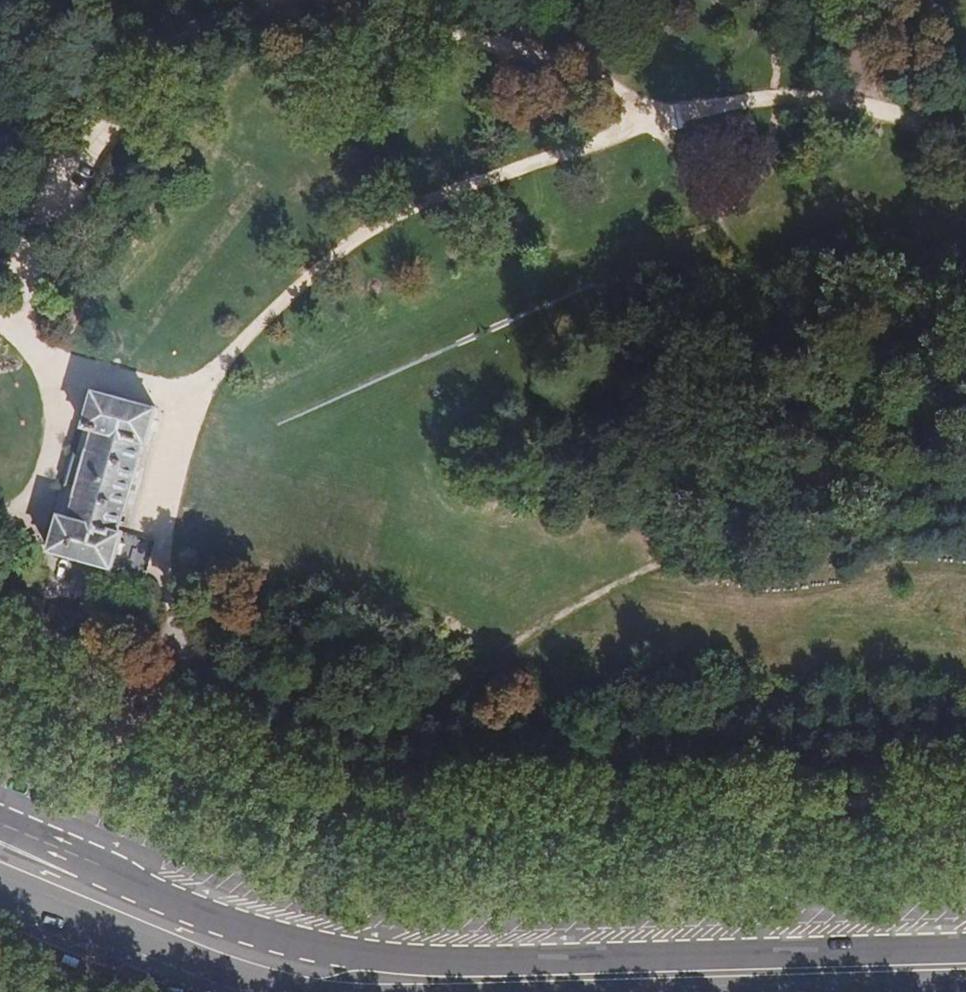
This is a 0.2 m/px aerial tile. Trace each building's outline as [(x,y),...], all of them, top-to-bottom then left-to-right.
[(159,405),(95,387),(85,425),(97,428),(73,515),(61,511),(51,548),(114,566),(124,530),(111,526),(117,505),(120,506),(132,462),(129,461),(135,439),(148,443),(159,405)]
